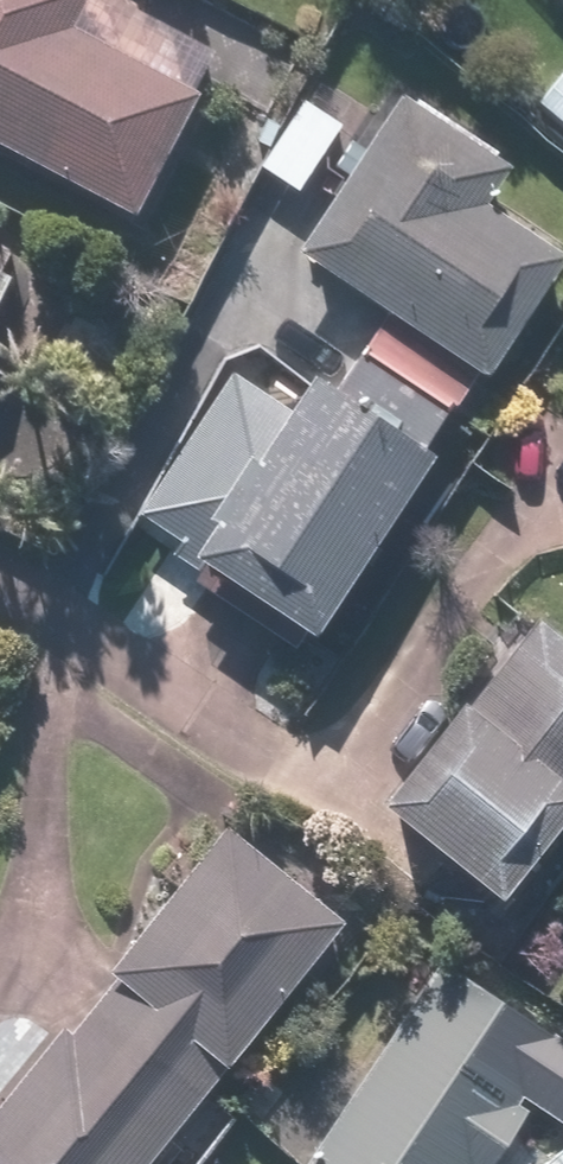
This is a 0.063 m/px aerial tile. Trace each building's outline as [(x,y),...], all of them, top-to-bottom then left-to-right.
[(134,220),(222,53),(123,0),(0,0),(0,148),(134,220)] [(532,104),(562,136),(562,74),(532,104)] [(260,178),(297,204),(358,114),(321,88),(260,178)] [(333,397),(421,457),(475,378),(488,387),(562,277),(562,255),(484,201),(507,167),(405,98),(297,257),(387,318),(333,397)] [(14,289),(0,281),(0,315),(14,289)] [(229,437),(160,538),(314,643),(434,466),(421,457),(333,397),(312,383),(260,459),(229,437)] [(495,897),(562,814),(562,640),(531,614),(379,802),(495,897)] [(342,922),(228,829),(0,1106),(0,1163),(143,1163),(342,922)] [(522,1124),(559,1149),(562,1143),(562,1043),(441,957),(297,1162),(299,1163),(494,1163),(522,1124)] [(546,1163),(562,1163),(562,1151),(546,1163)]
